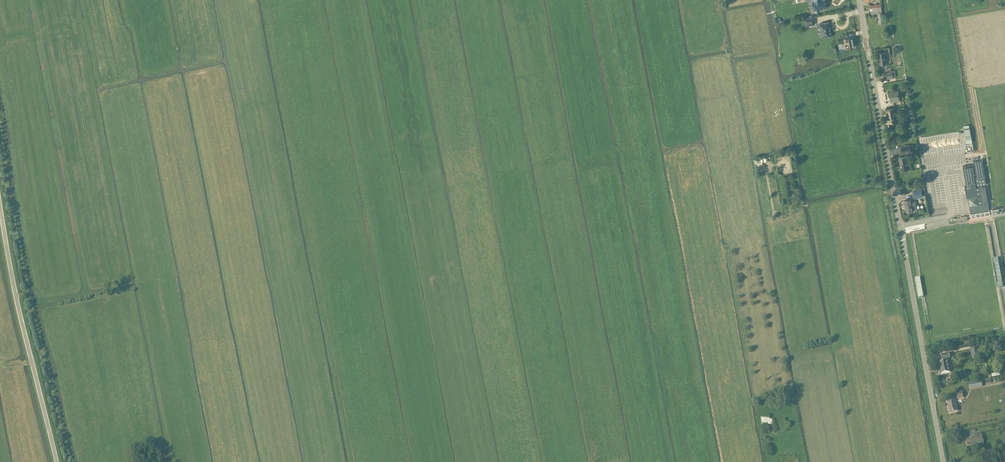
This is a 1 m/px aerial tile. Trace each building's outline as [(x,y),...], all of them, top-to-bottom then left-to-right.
[(826,8),(825,0),(812,0),(813,1),(812,1),(813,9),(811,9),(812,13),(814,12),(820,12),(819,9),(826,8)] [(869,6),(870,14),(878,13),(879,24),(883,23),(880,4),(869,6)] [(804,19),(806,26),(814,24),(813,17),(804,19)] [(829,22),(819,24),(822,38),(831,36),(829,22)] [(852,37),(844,39),(845,43),(846,49),(854,47),(852,37)] [(886,63),(885,57),(884,52),(876,53),(878,65),(886,63)] [(900,99),(899,90),(888,92),(889,101),(900,99)] [(897,122),(895,107),(885,109),(888,124),(897,122)] [(972,139),(970,128),(964,129),(966,140),(972,139)] [(911,166),(910,163),(910,159),(907,160),(906,156),(899,158),(901,171),(909,169),(908,166),(911,166)] [(982,160),(974,161),(976,177),(977,186),(986,185),(982,160)] [(989,209),(988,203),(985,186),(976,187),(973,164),(963,166),(966,187),(965,187),(967,198),(969,197),(971,212),(977,211),(978,213),(983,212),(983,210),(989,209)] [(915,202),(912,202),(912,199),(904,200),(906,212),(914,211),(914,210),(916,210),(915,202)] [(998,259),(993,260),(998,288),(1003,287),(998,259)] [(917,298),(924,296),(921,277),(914,278),(917,298)] [(980,356),(978,347),(970,348),(972,358),(980,356)] [(949,353),(941,355),(942,362),(939,362),(941,374),(950,373),(948,361),(949,360),(948,358),(950,358),(949,353)] [(970,389),(983,387),(982,381),(968,383),(970,389)] [(958,411),(955,399),(946,401),(949,413),(958,411)] [(981,433),(975,434),(976,438),(966,440),(968,446),(978,444),(979,450),(984,449),(981,433)]
